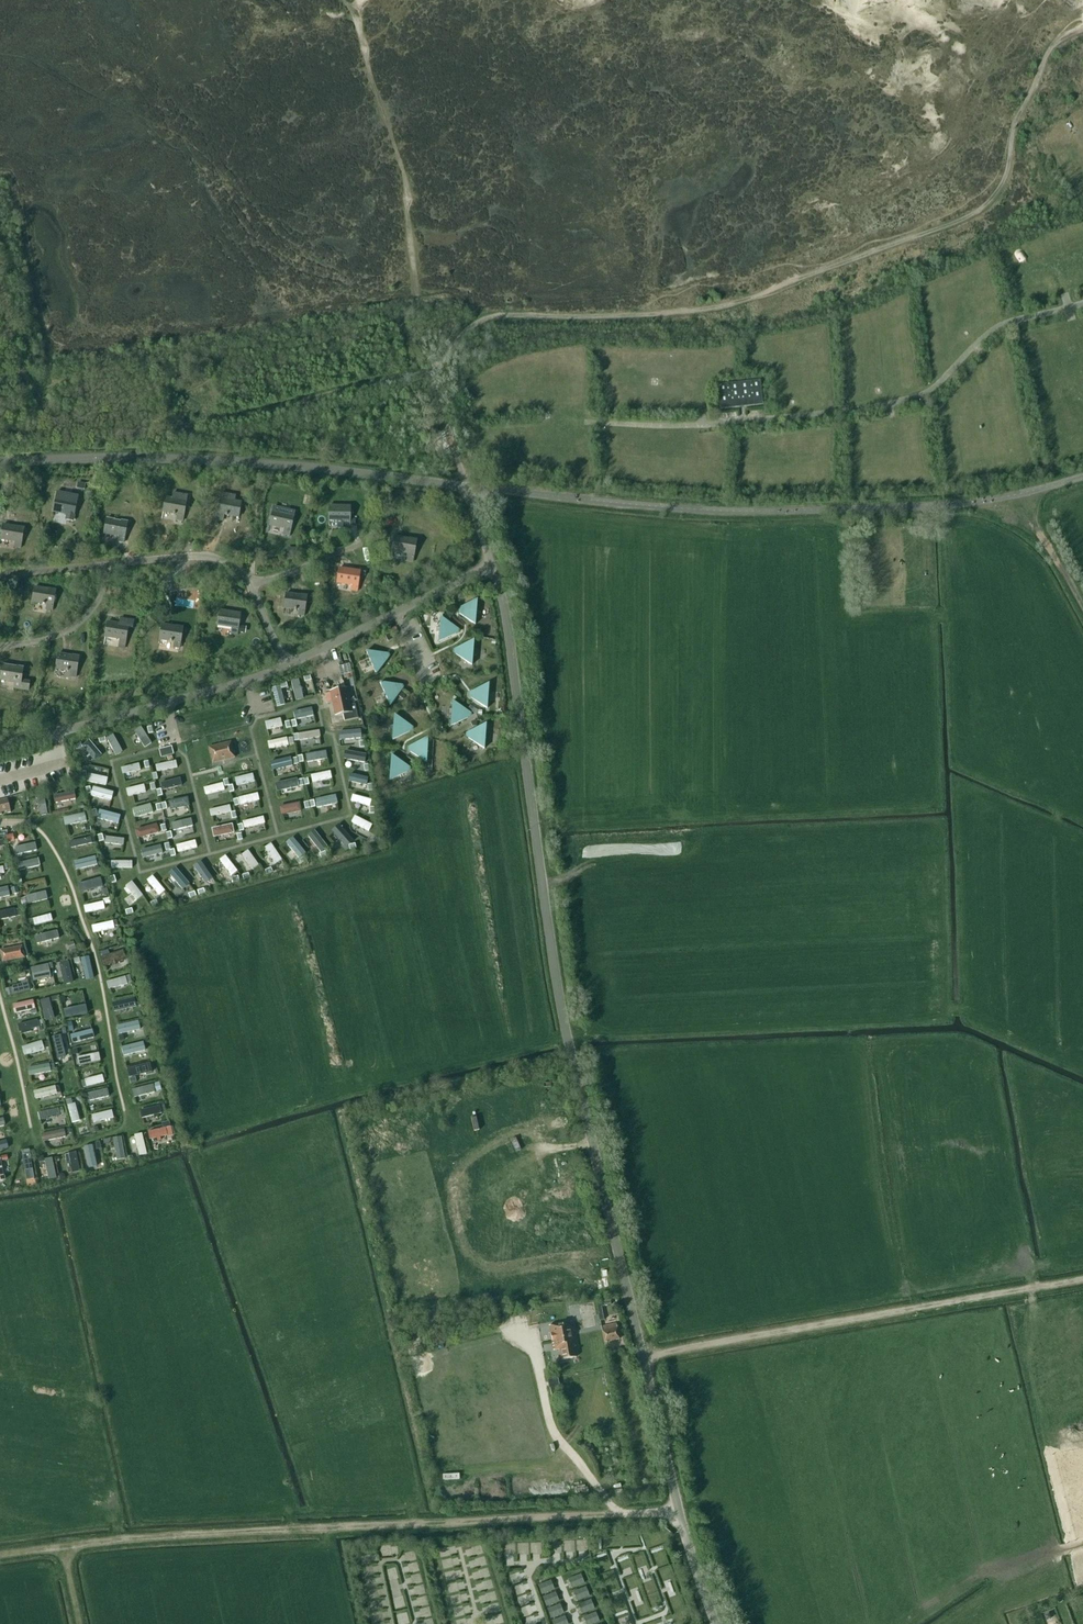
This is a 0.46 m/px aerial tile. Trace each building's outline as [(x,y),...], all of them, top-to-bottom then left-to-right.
[(721,404),(724,406),(758,403),(761,400),(759,382),(719,386),(721,404)] [(57,492),(53,512),(54,512),(67,514),(66,520),(73,521),(78,496),(77,496),(72,495),(71,495),(65,494),(64,493),(64,494),(58,492),(57,492)] [(172,499),(166,498),(163,513),(178,515),(177,520),(183,521),(187,496),(173,493),(172,499)] [(222,493),(220,499),(217,520),(223,521),(224,515),(238,518),(241,503),(234,501),(235,495),(222,493)] [(329,522),(343,522),(343,527),(350,527),(350,506),(329,507),(329,522)] [(299,517),(294,515),(273,510),(269,526),(285,529),(283,534),(289,535),(293,519),(298,520),(299,517)] [(124,543),(127,523),(107,519),(104,534),(119,537),(118,542),(124,543)] [(15,542),(14,548),(20,549),(24,529),(3,525),(1,540),(15,542)] [(406,561),(412,563),(417,541),(395,536),(392,552),(407,555),(406,561)] [(365,572),(359,572),(339,568),(337,584),(352,586),(351,591),(357,592),(359,577),(364,577),(365,572)] [(35,587),(32,602),(47,605),(46,610),(52,611),(55,591),(35,587)] [(304,617),(307,597),(286,594),(284,609),(299,611),(298,616),(304,617)] [(477,600),(459,608),(459,614),(475,625),(477,600)] [(231,633),(237,634),(238,632),(239,626),(240,614),(220,611),(217,626),(232,628),(231,633)] [(457,628),(440,617),(438,643),(456,634),(457,628)] [(134,620),(119,618),(118,624),(108,622),(105,637),(120,640),(118,649),(124,650),(128,627),(133,628),(134,620)] [(180,648),(183,628),(162,625),(160,640),(174,643),(174,647),(180,648)] [(456,649),(456,655),(472,666),(474,640),(456,649)] [(376,675),(388,659),(385,654),(366,652),(376,675)] [(70,677),(76,677),(78,657),(58,654),(56,670),(70,672),(70,677)] [(14,688),(28,690),(30,682),(21,681),(23,669),(3,665),(0,680),(0,681),(15,683),(14,688)] [(303,697),(299,677),(291,679),(295,699),(303,697)] [(402,690),(399,685),(380,683),(390,706),(402,690)] [(471,692),(471,698),(487,709),(489,684),(471,692)] [(281,689),(280,685),(271,687),(276,705),(285,703),(281,689)] [(355,704),(349,706),(345,689),(331,692),(331,693),(325,694),(326,703),(333,702),(336,716),(343,715),(344,722),(358,719),(355,704)] [(452,701),(450,727),(468,718),(469,712),(452,701)] [(313,714),(311,706),(293,710),(295,718),(313,714)] [(394,715),(392,740),(410,732),(410,726),(394,715)] [(282,725),(280,717),(265,721),(267,729),(282,725)] [(486,724),(468,733),(468,738),(484,749),(486,724)] [(151,741),(140,725),(133,730),(144,746),(151,741)] [(193,741),(212,734),(210,727),(190,733),(193,741)] [(361,737),(360,728),(339,730),(339,738),(361,737)] [(320,736),(319,729),(298,732),(299,739),(320,736)] [(122,750),(113,733),(106,737),(115,754),(122,750)] [(288,744),(286,736),(267,740),(269,748),(288,744)] [(101,753),(89,738),(82,744),(94,759),(101,753)] [(426,763),(428,738),(408,747),(408,752),(426,763)] [(231,742),(209,748),(213,763),(235,758),(231,742)] [(172,747),(159,750),(161,757),(174,754),(172,747)] [(326,757),(325,749),(305,753),(306,760),(326,757)] [(364,761),(366,753),(345,749),(344,757),(364,761)] [(292,764),(290,756),(270,760),(272,769),(292,764)] [(407,772),(408,766),(391,756),(390,781),(407,772)] [(176,766),(175,759),(155,764),(156,770),(176,766)] [(140,769),(138,762),(120,766),(122,773),(140,769)] [(331,778),(330,770),(311,774),(312,782),(331,778)] [(254,780),(252,772),(234,777),(236,784),(254,780)] [(366,784),(368,776),(351,772),(349,780),(366,784)] [(106,784),(107,777),(89,773),(87,780),(106,784)] [(181,784),(179,777),(160,781),(162,789),(181,784)] [(298,785),(296,777),(275,782),(277,790),(298,785)] [(224,788),(222,781),(203,786),(205,793),(224,788)] [(145,791),(143,783),(126,788),(127,795),(145,791)] [(107,800),(109,793),(93,789),(91,795),(107,800)] [(75,792),(54,796),(55,804),(76,801),(75,792)] [(257,792),(238,796),(240,804),(259,799),(257,792)] [(337,802),(335,793),(315,798),(317,806),(337,802)] [(47,813),(44,794),(36,795),(40,814),(47,813)] [(370,804),(371,798),(352,794),(351,800),(370,804)] [(189,804),(187,796),(168,799),(170,808),(189,804)] [(10,809),(7,798),(0,800),(0,811),(10,809)] [(301,809),(299,801),(278,805),(280,814),(301,809)] [(152,811),(150,802),(132,807),(134,816),(152,811)] [(231,811),(229,804),(209,808),(211,816),(231,811)] [(117,822),(120,813),(100,808),(98,817),(117,822)] [(85,812),(64,817),(66,827),(87,822),(85,812)] [(264,822),(263,815),(242,820),(244,827),(264,822)] [(369,829),(372,823),(354,815),(351,821),(369,829)] [(192,825),(190,817),(171,822),(172,829),(192,825)] [(158,831),(156,823),(135,828),(137,837),(158,831)] [(233,831),(232,823),(211,827),(213,835),(233,831)] [(353,839),(339,823),(331,829),(346,846),(353,839)] [(327,845),(314,829),(307,834),(320,850),(327,845)] [(123,844),(123,837),(105,835),(105,842),(123,844)] [(305,852),(292,835),(285,841),(299,857),(305,852)] [(91,837),(70,841),(71,848),(92,844),(91,837)] [(195,839),(176,843),(178,851),(196,846),(195,839)] [(281,858),(271,842),(264,846),(275,863),(281,858)] [(37,852),(35,843),(16,847),(18,856),(37,852)] [(162,852),(160,844),(141,848),(143,856),(162,852)] [(258,863),(248,849),(241,853),(252,868),(258,863)] [(237,870),(225,854),(219,858),(231,874),(237,870)] [(40,867),(39,858),(17,863),(19,871),(40,867)] [(97,858),(74,862),(76,871),(98,867),(97,858)] [(210,875),(200,860),(195,864),(205,878),(210,875)] [(188,882),(175,866),(168,871),(182,888),(188,882)] [(164,889),(152,874),(146,879),(159,894),(164,889)] [(102,879),(78,885),(80,893),(104,888),(102,879)] [(142,894),(132,880),(125,885),(136,899),(142,894)] [(0,889),(0,899),(10,898),(9,887),(0,889)] [(48,900),(46,892),(41,893),(26,897),(28,906),(48,900)] [(103,902),(84,907),(86,915),(105,911),(103,902)] [(0,912),(0,921),(15,917),(13,909),(0,912)] [(51,920),(49,913),(33,917),(35,925),(51,920)] [(112,922),(92,926),(94,934),(114,930),(112,922)] [(60,939),(58,932),(36,937),(38,944),(60,939)] [(22,946),(0,950),(0,952),(2,962),(25,958),(22,946)] [(124,951),(101,958),(104,967),(127,960),(124,951)] [(89,957),(81,959),(86,982),(95,980),(89,957)] [(60,965),(64,986),(73,984),(69,963),(68,963),(60,965)] [(47,965),(31,968),(34,982),(49,979),(47,965)] [(125,977),(107,983),(109,990),(128,984),(125,977)] [(29,984),(6,990),(7,997),(31,991),(29,984)] [(135,998),(112,1004),(114,1013),(137,1007),(137,1006),(135,999),(135,998)] [(49,999),(41,1001),(46,1022),(55,1020),(49,999)] [(33,1000),(12,1005),(14,1014),(35,1008),(33,1000)] [(85,1003),(63,1008),(64,1016),(87,1012),(85,1003)] [(36,1020),(18,1025),(20,1033),(38,1028),(36,1020)] [(139,1022),(117,1027),(119,1035),(141,1030),(139,1022)] [(93,1030),(70,1035),(72,1044),(95,1039),(93,1030)] [(61,1035),(53,1037),(57,1056),(65,1054),(61,1035)] [(42,1042),(22,1047),(25,1057),(44,1051),(42,1042)] [(143,1042),(122,1047),(125,1057),(146,1051),(143,1042)] [(98,1055),(79,1058),(81,1066),(100,1062),(98,1055)] [(49,1064),(28,1067),(29,1077),(50,1073),(49,1064)] [(150,1064),(127,1069),(129,1079),(153,1073),(150,1064)] [(104,1083),(102,1075),(85,1079),(86,1086),(104,1083)] [(153,1085),(133,1090),(135,1098),(155,1093),(155,1091),(153,1085)] [(56,1087),(34,1091),(36,1099),(57,1095),(56,1087)] [(109,1097),(108,1089),(88,1093),(90,1101),(109,1097)] [(76,1103),(68,1105),(72,1124),(81,1122),(76,1103)] [(159,1106),(140,1111),(142,1119),(161,1114),(159,1106)] [(59,1117),(57,1109),(39,1113),(41,1121),(59,1117)] [(114,1119),(112,1110),(92,1115),(94,1124),(114,1119)] [(170,1125),(163,1127),(164,1129),(166,1128),(167,1136),(172,1135),(171,1128),(170,1125)] [(65,1137),(63,1129),(42,1134),(43,1142),(65,1137)] [(167,1137),(165,1129),(163,1129),(148,1133),(150,1141),(167,1137)] [(148,1155),(143,1135),(135,1136),(140,1157),(148,1155)] [(122,1138),(113,1139),(117,1162),(126,1161),(122,1138)] [(0,1142),(0,1151),(8,1148),(6,1140),(0,1142)] [(92,1145),(83,1147),(89,1170),(98,1168),(92,1145)] [(81,1173),(77,1152),(69,1154),(73,1174),(81,1173)] [(33,1177),(30,1155),(22,1156),(25,1179),(33,1177)] [(52,1159),(45,1161),(49,1180),(57,1179),(52,1159)] [(607,1300),(598,1302),(600,1315),(599,1315),(599,1318),(605,1317),(603,1306),(608,1305),(607,1300)] [(549,1328),(554,1352),(560,1351),(562,1362),(576,1359),(574,1348),(576,1348),(571,1323),(549,1328)] [(616,1324),(601,1328),(604,1343),(620,1340),(616,1324)] [(413,1342),(411,1329),(405,1330),(407,1343),(413,1342)] [(555,1386),(560,1385),(558,1377),(547,1380),(549,1388),(550,1388),(555,1386)]
